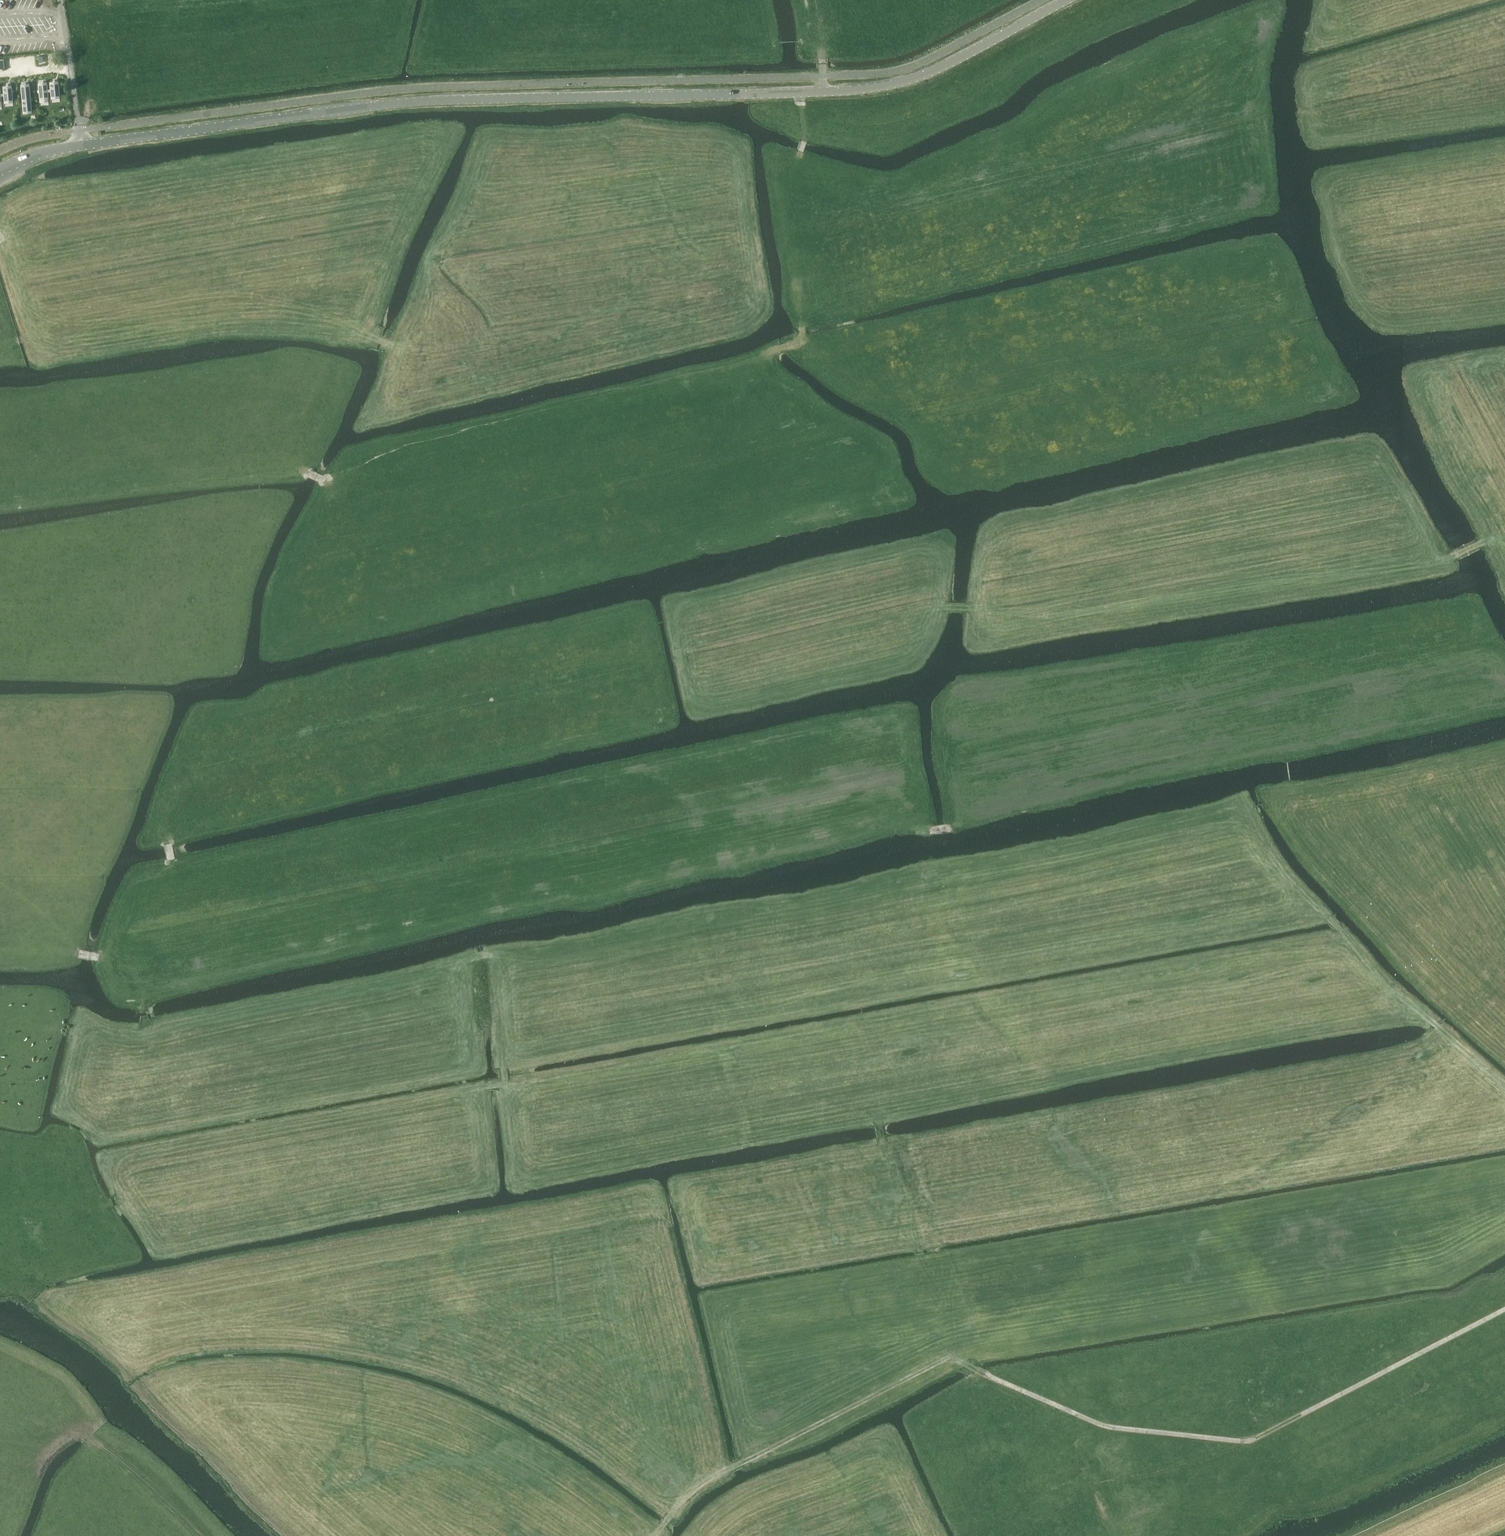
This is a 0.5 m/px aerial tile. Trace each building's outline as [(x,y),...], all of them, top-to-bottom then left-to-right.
[(48,83),(39,84),(41,103),(50,102),(49,93),(51,92),(52,100),(61,99),(59,81),(50,82),(51,90),(48,90),(48,83)] [(30,84),(21,85),(24,114),(33,113),(30,84)] [(0,87),(0,107),(3,106),(2,97),(4,97),(5,103),(14,102),(12,86),(3,87),(4,93),(2,94),(1,87),(0,87)]
